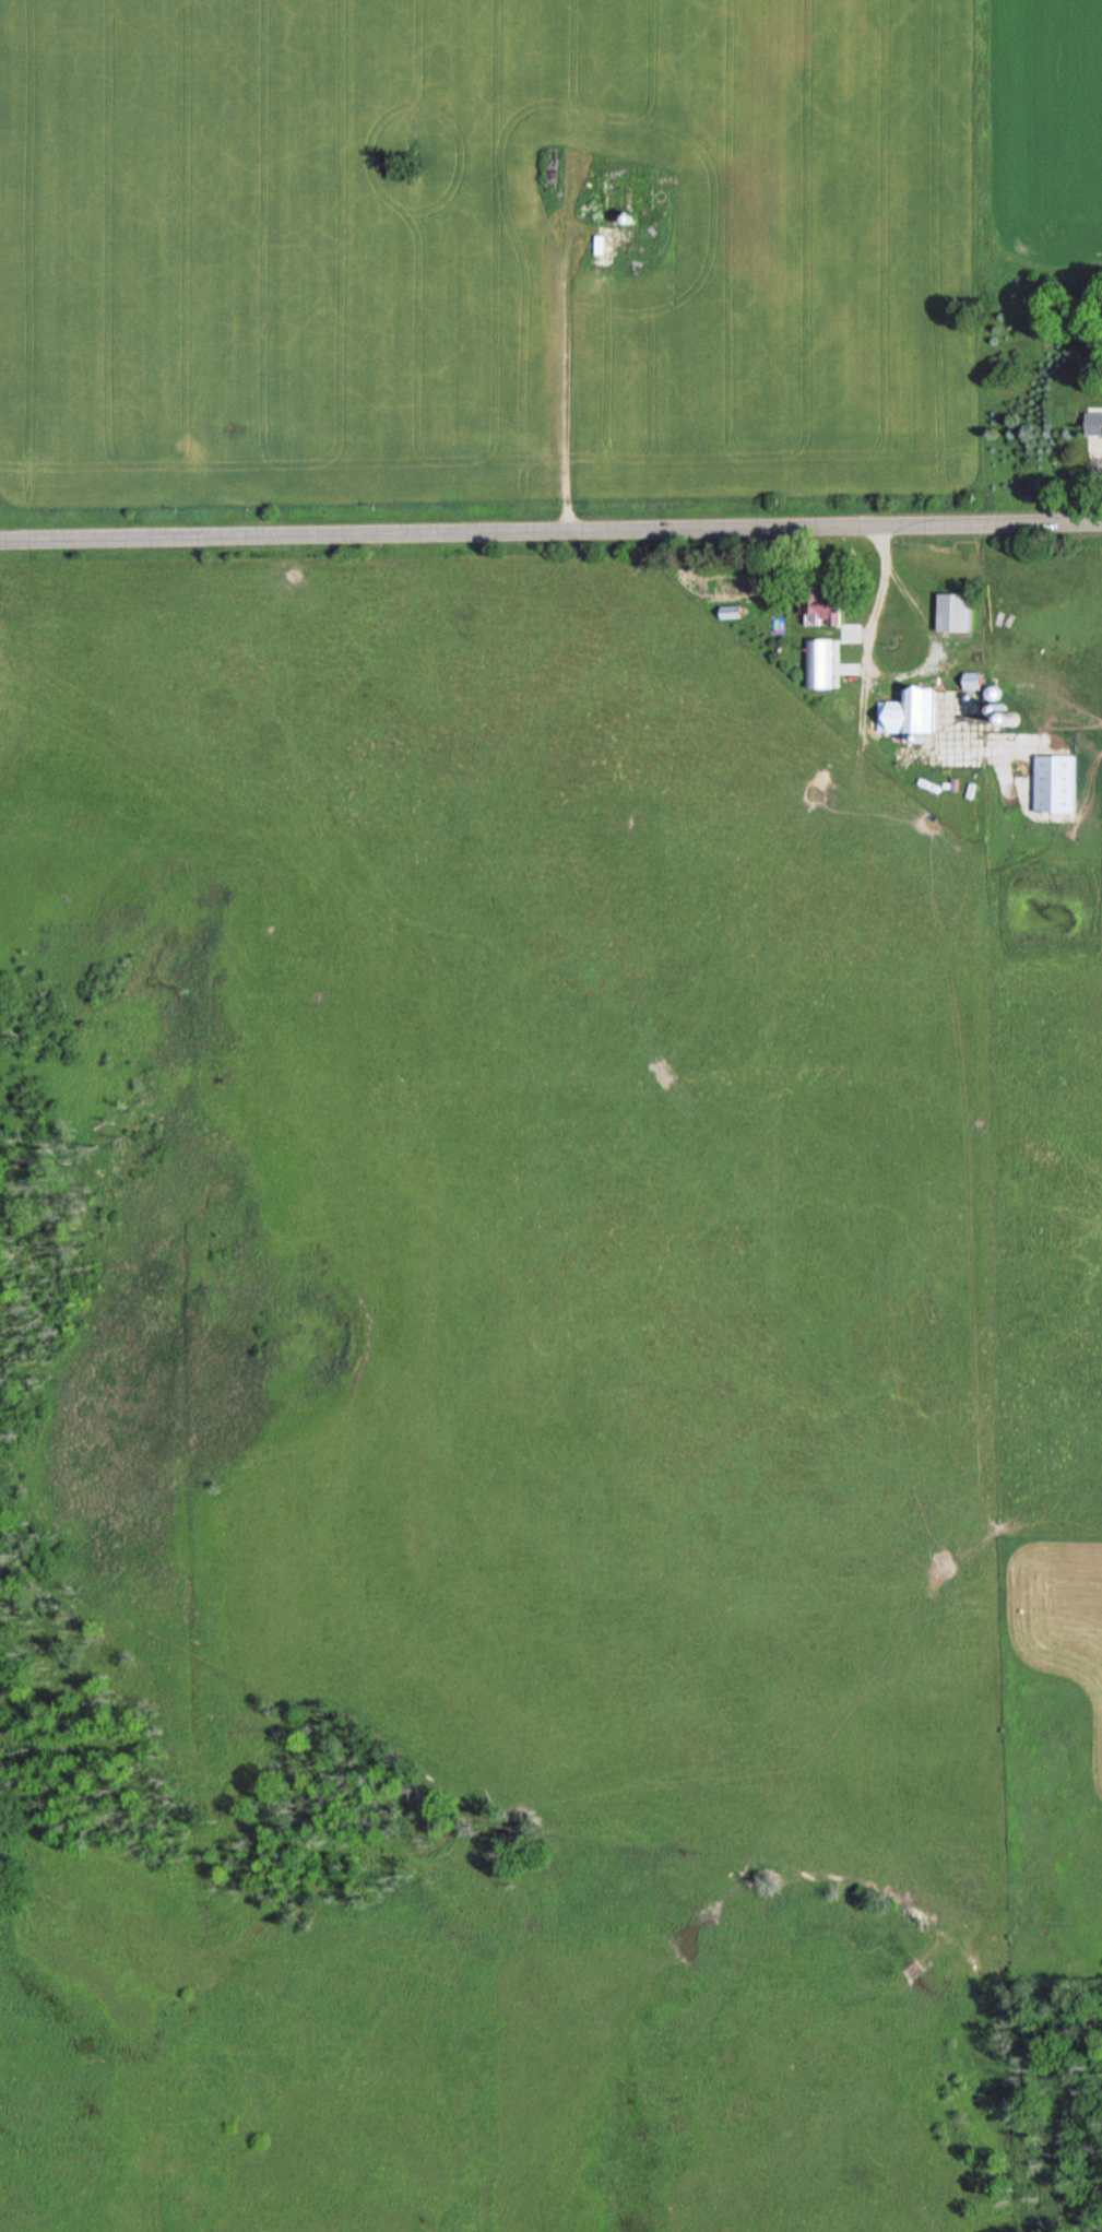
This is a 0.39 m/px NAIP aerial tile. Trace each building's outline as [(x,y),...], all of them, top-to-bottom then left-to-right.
[(1083,438),(1090,438),(1090,453),(1101,453),(1101,414),(1082,415),(1083,438)] [(933,632),(965,632),(965,593),(933,593),(933,632)] [(837,625),(837,594),(803,594),(803,625),(837,625)] [(805,640),(805,688),(832,688),(832,640),(805,640)] [(1073,756),(1033,755),(1032,811),(1072,813),(1073,756)]
